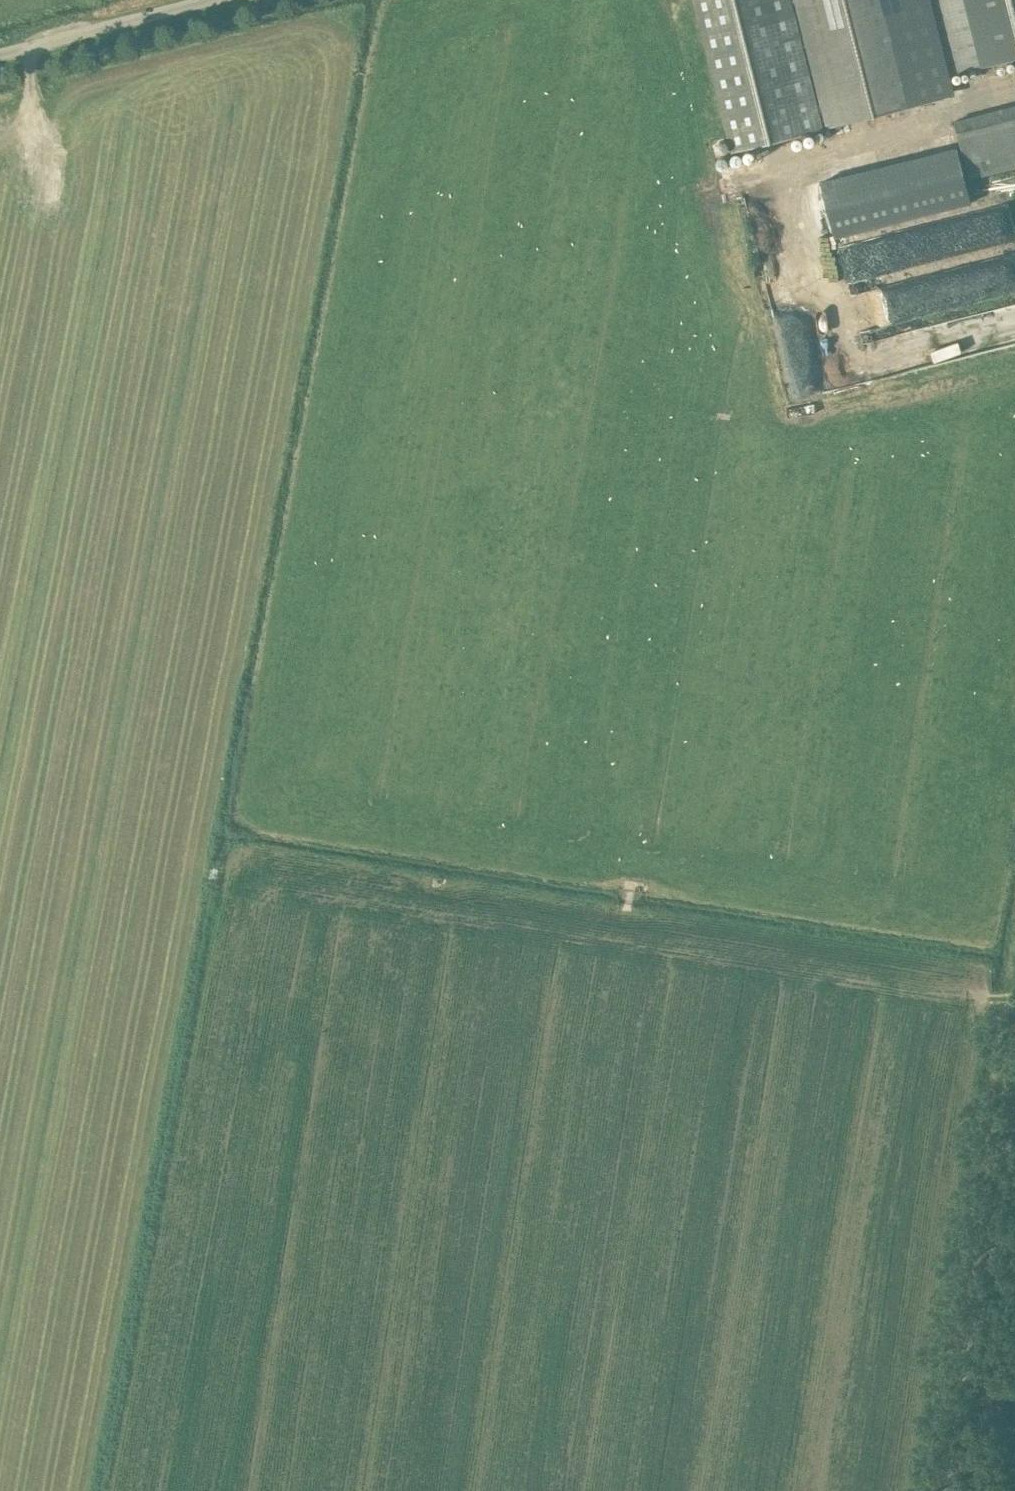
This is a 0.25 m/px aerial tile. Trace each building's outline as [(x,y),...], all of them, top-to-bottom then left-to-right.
[(733,150),(809,131),(777,0),(696,0),(733,150)] [(824,128),(906,107),(948,97),(924,0),(792,0),(824,128)] [(952,76),(1014,59),(1014,0),(932,0),(952,76)] [(955,120),(970,180),(1014,168),(1014,104),(955,120)] [(971,205),(958,147),(820,177),(833,236),(971,205)] [(970,315),(977,344),(1014,335),(1014,304),(970,315)]
